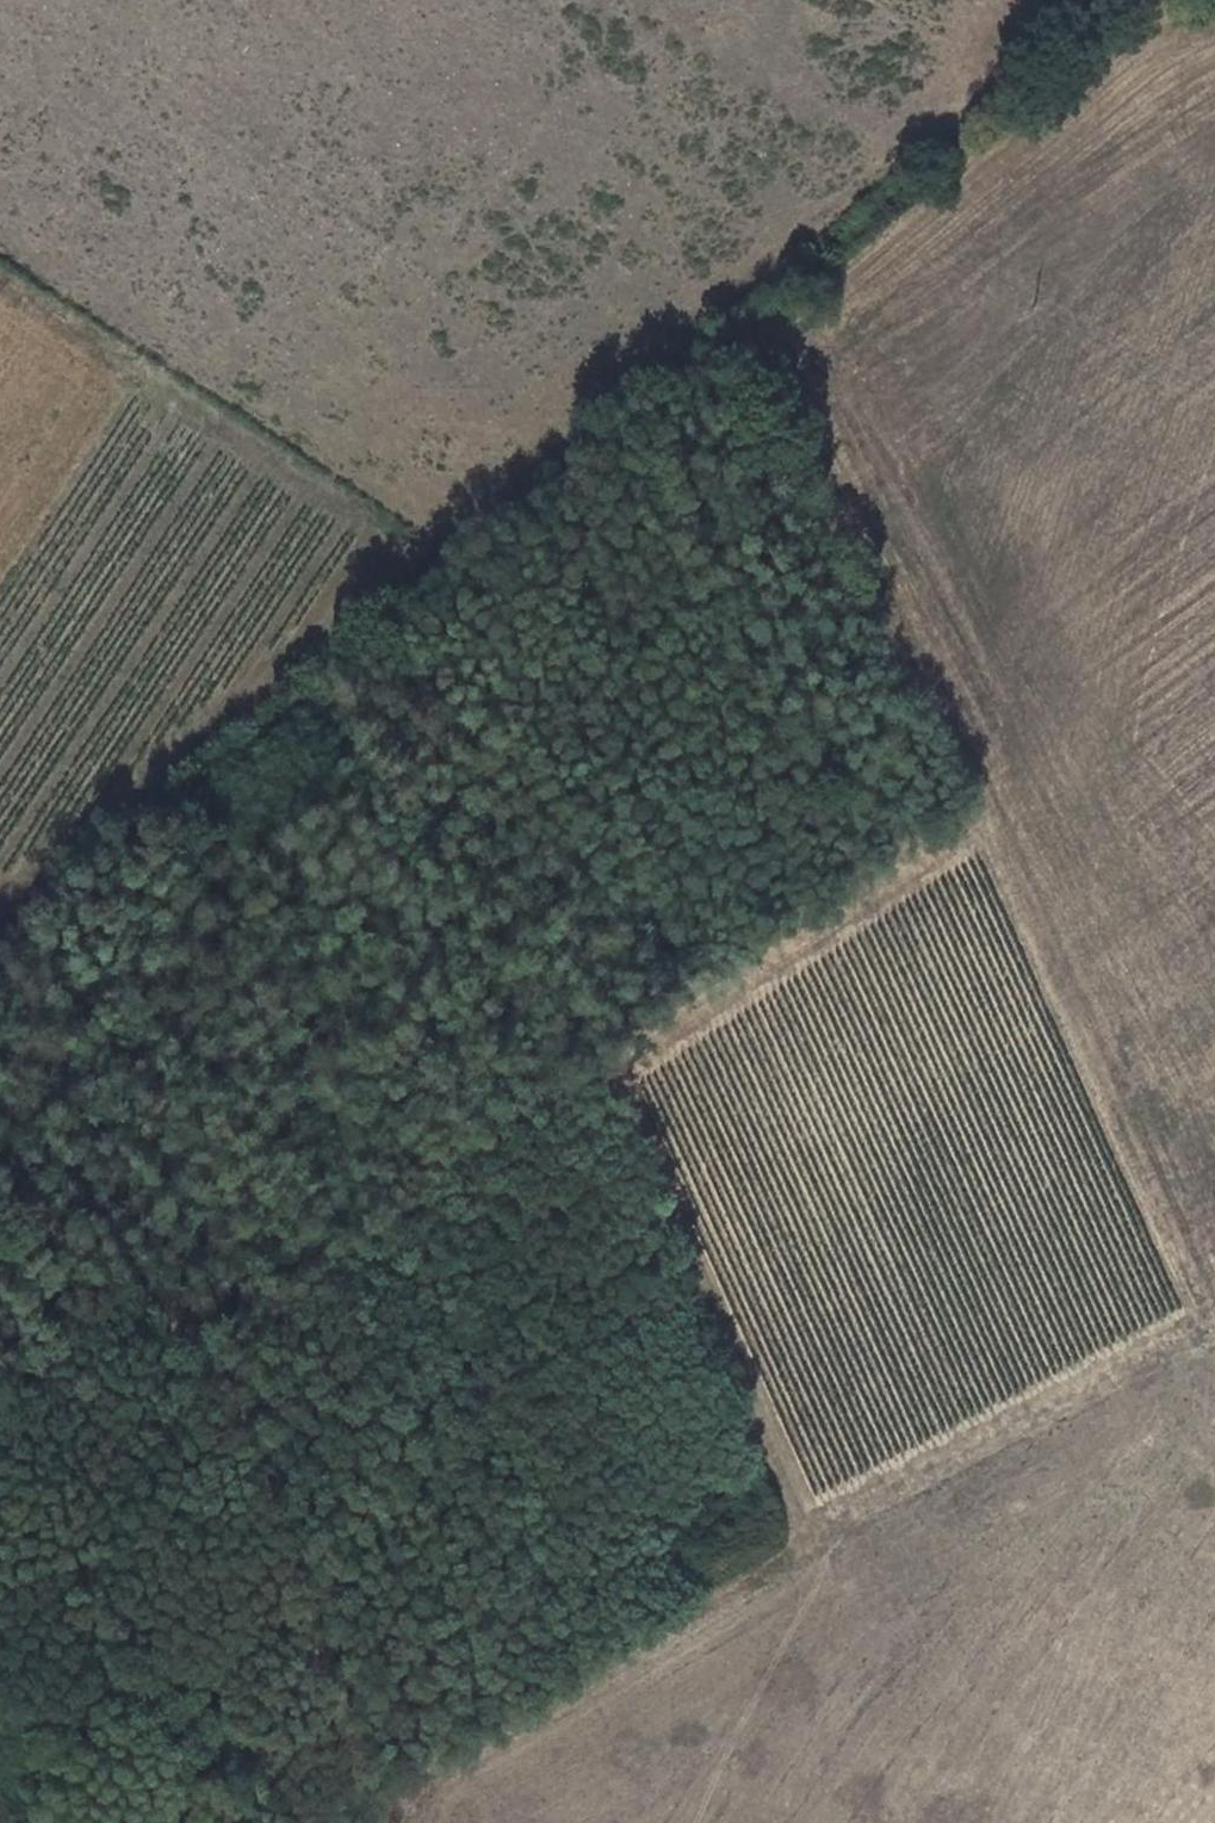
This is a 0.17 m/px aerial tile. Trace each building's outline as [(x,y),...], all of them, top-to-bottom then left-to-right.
[(345,1580),(328,1585),(335,1602),(349,1595),(345,1580)]
